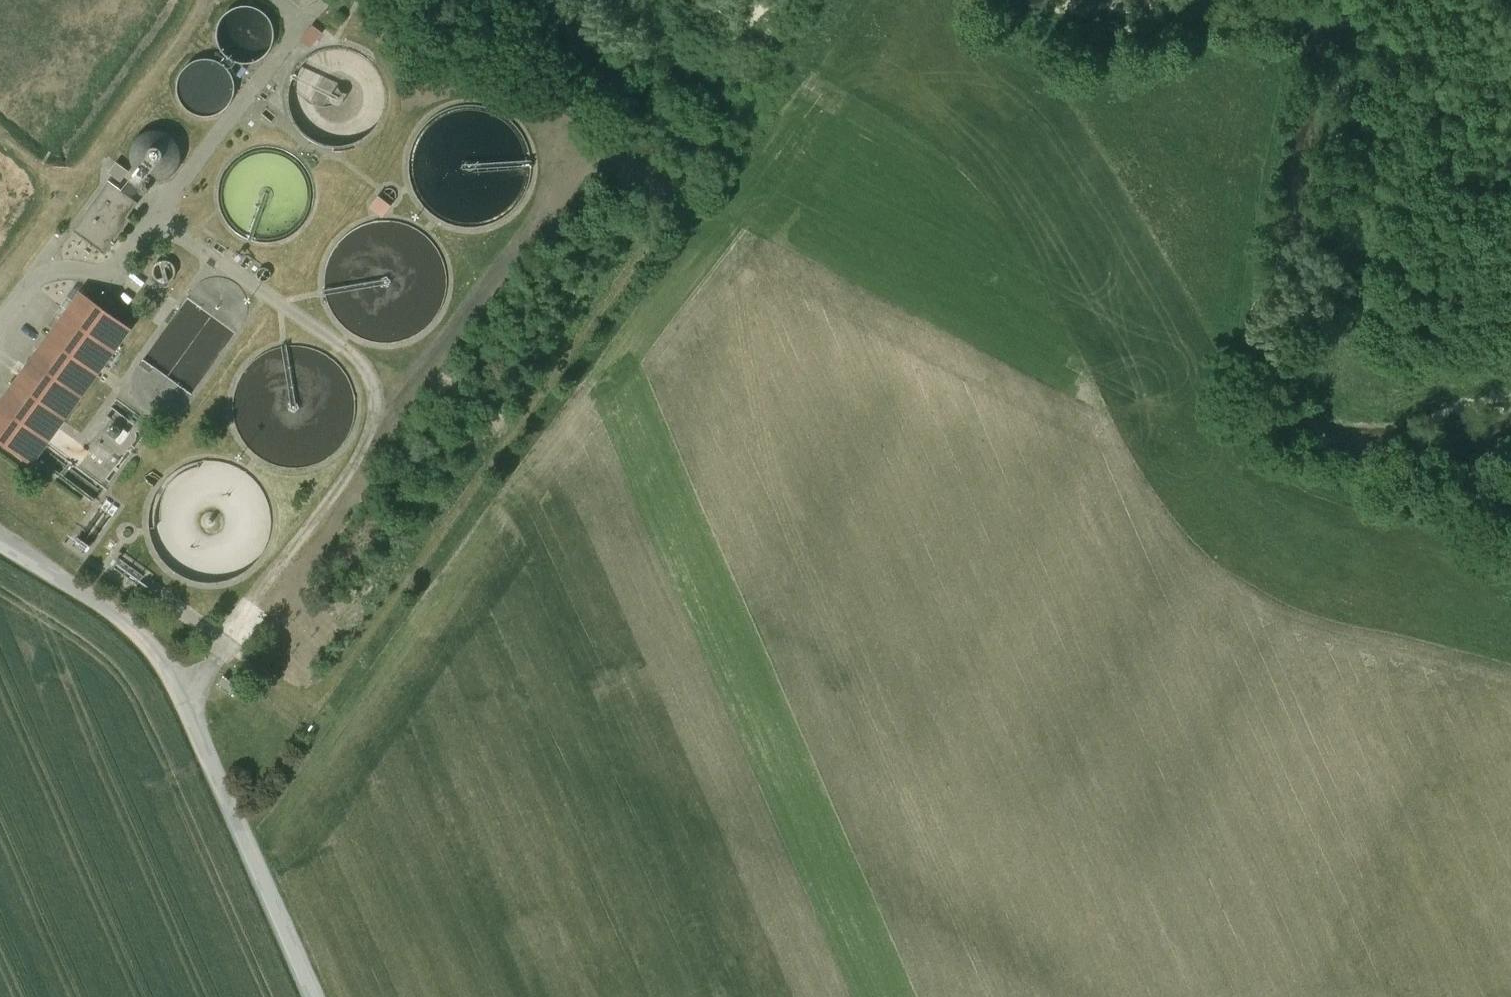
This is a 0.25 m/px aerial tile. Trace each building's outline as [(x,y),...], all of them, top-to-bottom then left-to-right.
[(110,182),(74,232),(105,255),(122,231),(119,229),(138,203),(110,182)] [(83,288),(0,401),(0,440),(35,465),(136,326),(83,288)]
